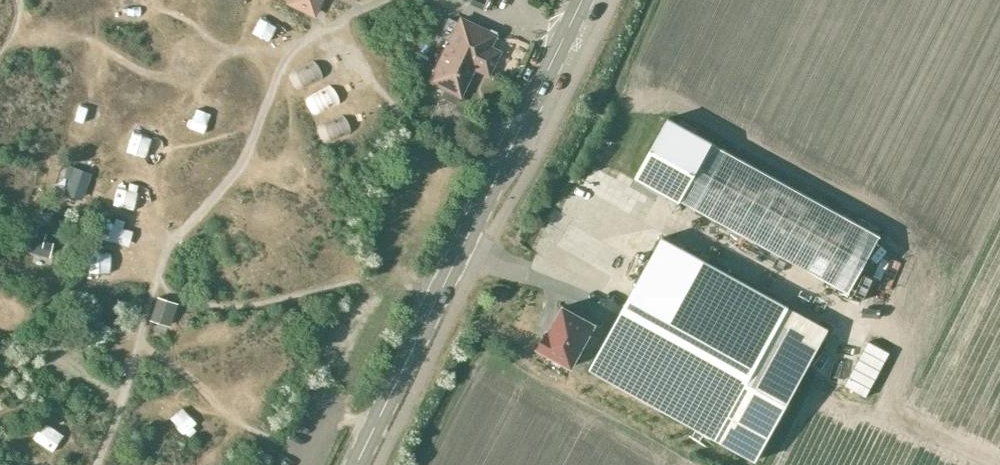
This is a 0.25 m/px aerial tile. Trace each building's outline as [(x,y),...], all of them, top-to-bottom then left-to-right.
[(313,3),(318,5),(320,0),(295,0),(293,5),(308,12),(313,3)] [(447,40),(428,79),(460,95),(473,67),(487,73),(495,57),(493,49),(488,46),(494,34),(460,18),(458,21),(447,17),(439,35),(447,40)] [(636,176),(680,200),(712,142),(668,118),(636,176)] [(712,142),(680,200),(849,292),(880,235),(712,142)] [(69,178),(65,192),(82,198),(90,174),(68,166),(64,176),(69,178)] [(49,257),(53,242),(45,240),(46,233),(31,229),(26,252),(49,257)] [(663,238),(591,367),(716,436),(778,323),(787,307),(663,238)] [(157,297),(150,320),(169,327),(177,304),(157,297)] [(595,324),(564,306),(550,331),(548,331),(539,348),(572,366),(595,324)] [(757,460),(820,346),(778,323),(716,436),(715,437),(757,460)] [(56,344),(45,362),(65,373),(76,356),(56,344)]
